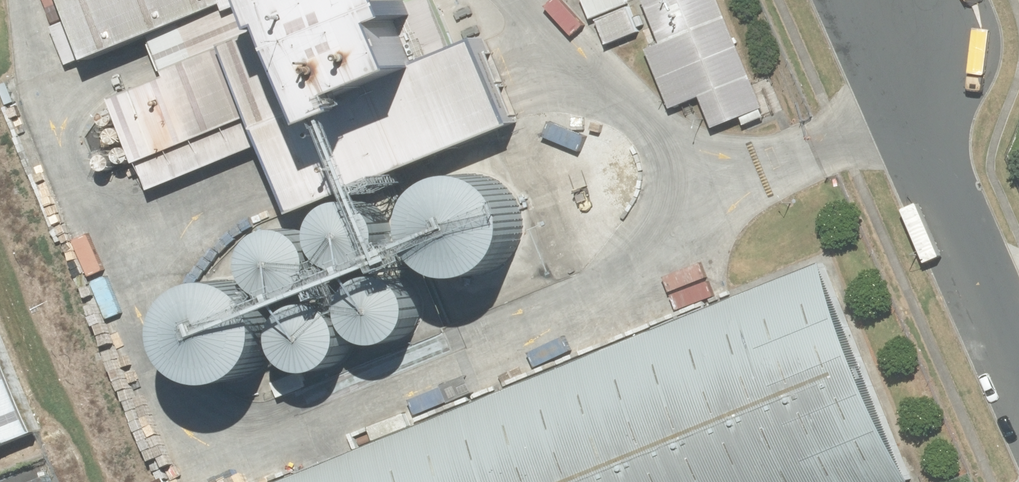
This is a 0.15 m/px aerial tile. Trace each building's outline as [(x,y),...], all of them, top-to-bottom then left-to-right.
[(81,59),(193,15),(210,58),(119,94),(155,185),(275,138),(303,209),(526,123),(492,36),(439,56),(417,0),(58,0),(81,59)] [(721,0),(646,0),(662,41),(649,46),(675,109),(703,98),(715,127),(765,107),(721,0)] [(609,46),(641,32),(630,6),(598,20),(609,46)] [(513,265),(524,253),(531,238),(533,221),(530,205),(522,190),(509,179),(492,172),(474,171),(457,176),(442,187),(433,202),(428,220),(430,237),(438,254),(450,265),(465,273),(481,275),(498,272),(513,265)] [(398,221),(393,211),(385,203),(375,198),(363,197),(352,199),(341,206),(334,215),(330,226),(330,238),(334,249),(342,258),(351,264),(363,267),(374,266),(384,261),(393,253),(398,243),(400,232),(398,221)] [(328,246),(323,236),(315,228),(304,223),(293,222),(281,224),(271,230),(264,240),(260,251),(260,263),(264,274),(271,283),(281,289),(292,292),(304,291),(314,286),(322,278),(328,268),(330,257),(328,246)] [(253,481),(907,481),(811,251),(253,481)] [(425,299),(420,289),(412,281),(401,276),(390,275),(378,278),(368,284),(361,293),(357,304),(357,316),(361,327),(369,337),(378,342),(389,345),(401,344),(411,339),(420,332),(425,322),(427,310),(425,299)] [(263,370),(275,358),(282,343),(284,327),(281,311),(273,296),(259,284),(243,277),(225,276),(207,282),(193,293),(183,308),(179,325),(181,343),(189,359),(201,371),(215,378),(232,381),(248,378),(263,370)] [(358,327),(353,317),(345,309),(335,304),(323,303),(312,306),(302,312),(294,321),(290,332),(290,344),(294,355),(302,365),(311,371),(323,373),(334,372),(344,367),(353,360),(358,350),(360,339),(358,327)] [(32,424),(0,348),(0,437),(32,424)]
